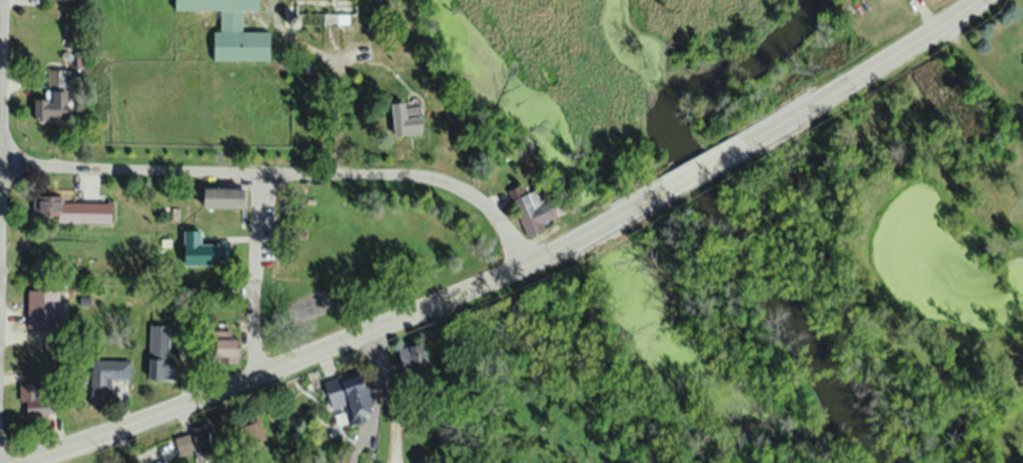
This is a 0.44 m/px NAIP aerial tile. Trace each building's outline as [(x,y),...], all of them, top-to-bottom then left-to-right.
[(274,31),(245,31),(245,11),(263,11),(263,0),(177,0),(177,10),(223,10),(223,32),(216,32),(216,59),(274,59),(274,31)] [(48,96),(40,96),(39,118),(75,120),(78,69),(49,67),(48,96)] [(399,135),(429,131),(425,103),(412,105),(411,99),(394,101),(399,135)] [(528,234),(562,222),(546,176),(511,188),(528,234)] [(207,205),(251,205),(251,186),(207,186),(207,205)] [(61,221),(115,221),(115,199),(43,198),(43,215),(61,215),(61,221)] [(206,228),(187,228),(187,264),(231,264),(231,242),(206,242),(206,228)] [(30,328),(63,328),(63,288),(30,288),(30,328)] [(111,379),(134,379),(134,360),(92,359),(92,400),(111,401),(111,379)] [(369,372),(330,378),(334,408),(352,405),(355,423),(376,420),(369,372)] [(25,418),(59,418),(59,383),(25,383),(25,418)]
